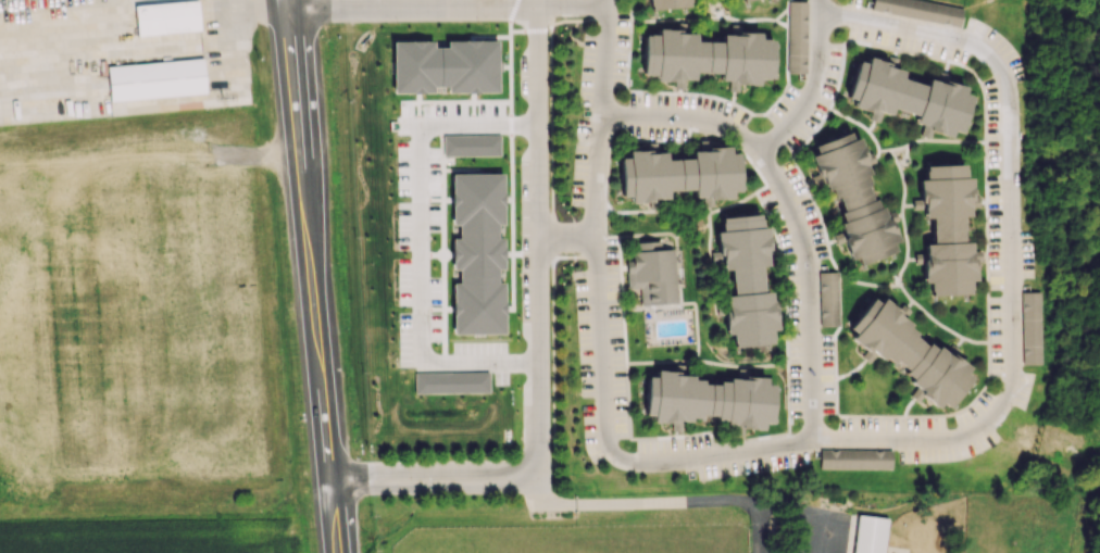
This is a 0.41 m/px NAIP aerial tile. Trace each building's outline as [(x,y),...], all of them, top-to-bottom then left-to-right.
[(648,9),(688,7),(688,0),(648,0),(648,9)] [(919,0),(872,0),(871,10),(958,27),(962,8),(919,0)] [(134,4),(136,35),(199,31),(197,1),(134,4)] [(806,1),(787,1),(787,73),(805,73),(806,1)] [(642,75),(654,75),(654,81),(674,81),(674,89),(684,89),(684,79),(693,79),(693,72),(719,72),(719,81),(728,80),(728,91),(737,91),(737,84),(758,84),(758,79),(772,79),(771,39),(759,39),(759,33),(720,33),(720,41),(695,41),(695,31),(657,31),(657,35),(642,35),(642,75)] [(392,41),(392,93),(435,93),(435,86),(446,86),(446,93),(497,92),(497,40),(445,40),(445,47),(432,47),(432,41),(392,41)] [(959,133),(970,96),(963,94),(963,87),(947,82),(938,82),(927,79),(925,86),(901,79),(902,69),(866,58),(865,63),(857,61),(845,98),(854,100),(851,107),(869,112),(869,119),(877,122),(880,114),(890,114),(891,108),(914,115),(914,123),(922,125),(919,135),(928,138),(931,131),(949,137),(951,130),(959,133)] [(204,94),(203,60),(106,65),(108,99),(204,94)] [(875,203),(858,146),(849,133),(812,144),(814,153),(810,156),(815,174),(809,178),(813,185),(822,182),(838,207),(843,220),(839,223),(841,232),(832,234),(835,244),(843,242),(848,260),(855,258),(858,263),(894,252),(892,244),(897,240),(894,231),(875,203)] [(500,155),(499,134),(442,136),(443,157),(500,155)] [(731,197),(730,192),(739,191),(736,153),(729,153),(728,146),(712,147),(704,150),(690,151),(691,158),(665,160),(665,152),(653,153),(651,147),(645,150),(627,151),(627,158),(618,158),(620,196),(628,196),(629,203),(647,202),(673,191),(691,189),(694,199),(731,197)] [(923,165),(924,179),(918,180),(918,199),(912,199),(912,209),(922,209),(923,218),(931,218),(931,244),(924,244),(924,253),(915,253),(915,263),(922,263),(922,283),(929,283),(929,295),(969,295),(969,281),(972,280),(972,241),(962,241),(961,216),(970,216),(969,177),(963,177),(963,165),(923,165)] [(452,334),(504,333),(503,282),(497,282),(497,269),(503,269),(503,237),(496,237),(496,224),(503,224),(502,173),(450,173),(451,226),(457,226),(457,238),(451,238),(451,270),(457,270),(458,283),(451,284),(452,334)] [(733,351),(771,340),(769,331),(778,329),(767,291),(764,292),(757,267),(771,264),(757,211),(719,221),(721,230),(712,232),(723,270),(726,269),(733,294),(722,296),(724,304),(714,307),(716,316),(720,314),(726,335),(729,334),(733,351)] [(673,249),(660,249),(659,241),(632,242),(633,261),(625,261),(627,289),(639,288),(640,304),(676,303),(673,249)] [(837,272),(818,272),(819,326),(838,326),(837,272)] [(1039,292),(1021,292),(1023,364),(1041,363),(1039,292)] [(952,410),(967,373),(957,360),(947,356),(943,351),(920,341),(902,318),(901,318),(884,297),(878,302),(869,298),(865,306),(857,313),(853,322),(846,327),(862,347),(865,348),(861,358),(868,361),(875,356),(898,365),(914,386),(910,397),(917,400),(923,395),(927,400),(952,410)] [(761,431),(763,423),(767,423),(776,386),(766,384),(765,379),(753,376),(737,379),(728,377),(727,381),(712,383),(656,368),(654,376),(649,376),(640,413),(651,415),(652,420),(670,425),(671,430),(679,432),(681,420),(708,416),(724,420),(725,425),(733,424),(761,431)] [(414,373),(414,393),(488,392),(488,371),(414,373)] [(891,469),(891,451),(820,449),(819,468),(891,469)] [(888,519),(884,552),(850,552),(855,515),(888,519)]
